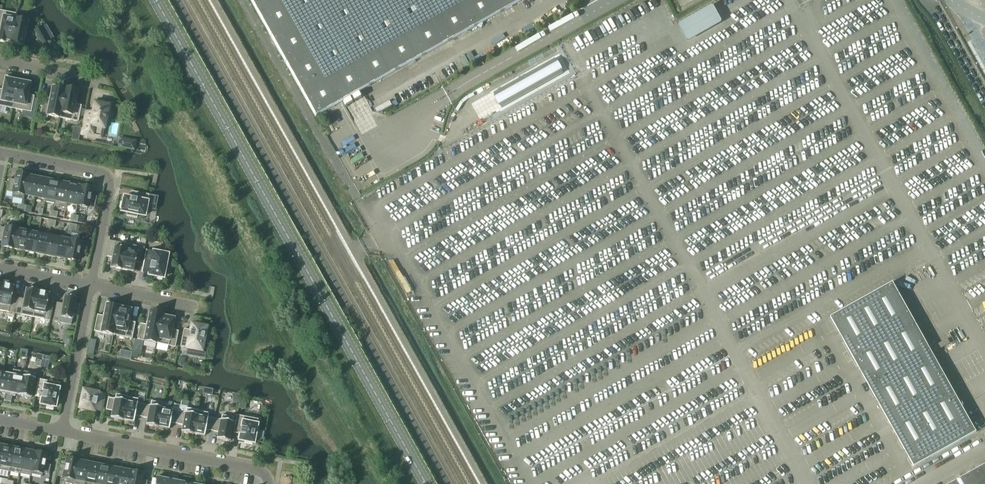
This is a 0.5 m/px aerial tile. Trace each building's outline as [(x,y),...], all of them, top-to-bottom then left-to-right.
[(315,117),(523,0),(249,0),(315,117)] [(1,28),(0,32),(0,42),(5,43),(5,41),(10,42),(11,42),(15,19),(16,19),(17,15),(0,11),(0,28),(1,28)] [(11,42),(10,42),(10,44),(23,47),(28,22),(16,19),(15,19),(11,42)] [(48,42),(40,28),(35,31),(42,45),(48,42)] [(555,59),(494,94),(495,96),(494,97),(500,106),(501,106),(502,108),(564,74),(562,71),(563,71),(558,61),(557,62),(555,59)] [(18,79),(6,77),(3,91),(0,90),(0,108),(0,107),(12,109),(18,79)] [(18,79),(12,109),(31,113),(34,97),(28,96),(30,82),(18,79)] [(59,118),(65,88),(53,86),(50,100),(43,99),(40,118),(47,119),(47,116),(59,118)] [(65,88),(59,118),(78,122),(81,106),(75,105),(78,91),(65,88)] [(109,117),(111,104),(100,102),(99,104),(94,103),(91,120),(84,119),(81,135),(96,138),(98,128),(105,130),(107,117),(109,117)] [(71,142),(78,143),(80,134),(73,132),(71,142)] [(137,142),(120,138),(118,149),(135,153),(137,142)] [(24,195),(28,177),(16,175),(15,180),(9,179),(7,192),(13,193),(12,198),(23,200),(24,195)] [(28,177),(24,195),(35,197),(38,179),(28,177)] [(45,199),(49,181),(38,179),(35,197),(45,199)] [(55,205),(59,183),(49,181),(45,199),(45,202),(55,205)] [(59,183),(55,205),(55,207),(65,209),(66,204),(70,186),(59,183)] [(70,186),(66,204),(77,206),(81,188),(70,186)] [(81,188),(77,206),(95,209),(97,197),(91,195),(92,190),(81,188)] [(144,217),(149,195),(131,192),(130,199),(124,197),(123,203),(121,203),(119,210),(121,211),(121,212),(127,213),(126,216),(137,219),(138,216),(144,217)] [(17,231),(18,226),(7,224),(6,229),(0,227),(0,241),(3,241),(2,247),(13,249),(17,231)] [(24,251),(28,233),(17,231),(13,249),(24,251)] [(38,235),(35,253),(45,255),(49,234),(39,232),(38,235)] [(35,253),(38,235),(28,233),(24,251),(35,253)] [(153,233),(151,243),(159,244),(160,235),(155,234),(153,233)] [(56,257),(59,239),(60,236),(49,234),(45,255),(56,257)] [(59,239),(56,257),(66,259),(70,241),(59,239)] [(70,241),(66,259),(78,262),(79,253),(86,254),(87,245),(70,241)] [(122,271),(127,245),(109,241),(106,257),(112,258),(110,268),(122,271)] [(127,245),(122,271),(122,270),(134,272),(135,263),(141,264),(145,248),(127,245)] [(163,279),(168,255),(146,251),(143,268),(150,270),(148,276),(154,277),(154,279),(161,281),(162,278),(163,279)] [(914,468),(976,433),(893,283),(831,318),(914,468)] [(0,296),(0,311),(15,314),(18,298),(12,297),(14,287),(3,285),(2,285),(0,296)] [(37,292),(38,292),(26,289),(24,300),(18,298),(15,314),(32,318),(37,292)] [(37,292),(32,318),(50,321),(53,305),(47,304),(49,294),(38,292),(37,292)] [(63,304),(57,303),(53,322),(59,323),(60,318),(72,320),(73,316),(77,317),(80,305),(75,304),(76,299),(64,297),(63,304)] [(113,335),(119,305),(107,303),(104,317),(97,316),(94,332),(113,335)] [(119,305),(113,335),(132,339),(135,323),(129,322),(131,308),(119,305)] [(143,343),(144,341),(156,344),(162,314),(150,312),(147,326),(140,324),(137,340),(135,340),(133,350),(139,351),(140,343),(143,343)] [(162,314),(156,344),(175,348),(178,332),(172,331),(174,319),(162,317),(163,314),(162,314)] [(205,328),(206,325),(198,324),(198,326),(192,325),(190,331),(184,330),(180,347),(202,351),(206,328),(205,328)] [(20,350),(19,356),(27,357),(28,352),(28,350),(20,349),(20,350)] [(41,369),(48,371),(50,358),(48,358),(43,357),(41,369)] [(2,373),(0,383),(0,392),(5,393),(4,401),(7,402),(9,396),(13,371),(13,370),(12,375),(2,373)] [(24,372),(23,373),(13,371),(9,396),(7,402),(11,403),(13,394),(19,396),(24,372)] [(25,372),(20,397),(25,397),(26,399),(27,399),(29,398),(31,399),(31,398),(34,380),(35,380),(35,379),(34,379),(35,374),(25,372)] [(55,408),(60,384),(39,380),(35,397),(42,399),(40,405),(46,406),(46,408),(53,410),(54,407),(55,408)] [(105,395),(83,390),(79,409),(81,409),(80,411),(88,413),(88,411),(94,412),(95,406),(102,407),(105,395)] [(122,421),(127,397),(116,395),(115,399),(108,398),(105,411),(112,412),(111,418),(111,419),(122,421)] [(127,397),(122,421),(123,421),(133,423),(134,423),(135,416),(141,418),(144,405),(137,404),(138,400),(128,398),(128,397),(127,397)] [(144,405),(141,418),(148,419),(146,425),(146,426),(158,428),(162,404),(151,402),(150,406),(144,405)] [(170,423),(177,425),(179,412),(173,411),(173,409),(171,408),(172,403),(163,402),(162,404),(158,428),(159,428),(168,430),(169,430),(170,423)] [(179,412),(177,425),(183,426),(182,432),(181,433),(193,435),(198,411),(186,409),(185,413),(179,412)] [(198,411),(193,435),(194,435),(204,437),(205,430),(212,432),(215,419),(208,418),(209,414),(198,412),(198,411)] [(215,419),(212,432),(218,433),(217,439),(217,440),(229,442),(229,441),(232,424),(233,424),(233,423),(234,418),(222,416),(221,420),(215,419)] [(253,444),(258,420),(237,416),(233,433),(240,435),(239,441),(245,442),(244,444),(252,446),(252,443),(253,444)] [(14,449),(8,448),(7,446),(6,446),(4,447),(3,447),(0,461),(0,463),(0,470),(9,472),(11,461),(14,449)] [(23,461),(24,451),(19,450),(18,449),(16,448),(15,449),(14,449),(11,461),(9,472),(20,474),(23,461)] [(34,461),(35,453),(24,451),(23,461),(20,474),(30,476),(31,475),(34,461)] [(35,453),(34,461),(31,475),(42,477),(43,474),(49,475),(51,466),(45,464),(46,456),(35,453)] [(62,483),(68,483),(74,483),(78,462),(72,461),(71,459),(70,459),(68,460),(67,460),(66,465),(59,464),(57,477),(63,478),(62,483)] [(74,483),(85,483),(89,464),(78,462),(74,483)] [(85,483),(96,483),(99,466),(89,464),(85,483)] [(951,483),(984,483),(984,465),(951,483)] [(96,483),(107,483),(110,468),(99,466),(96,483)] [(120,470),(110,468),(107,483),(118,483),(120,470)] [(131,472),(120,470),(118,483),(129,483),(131,472)] [(129,483),(147,483),(147,482),(141,480),(142,475),(131,472),(129,483)]
